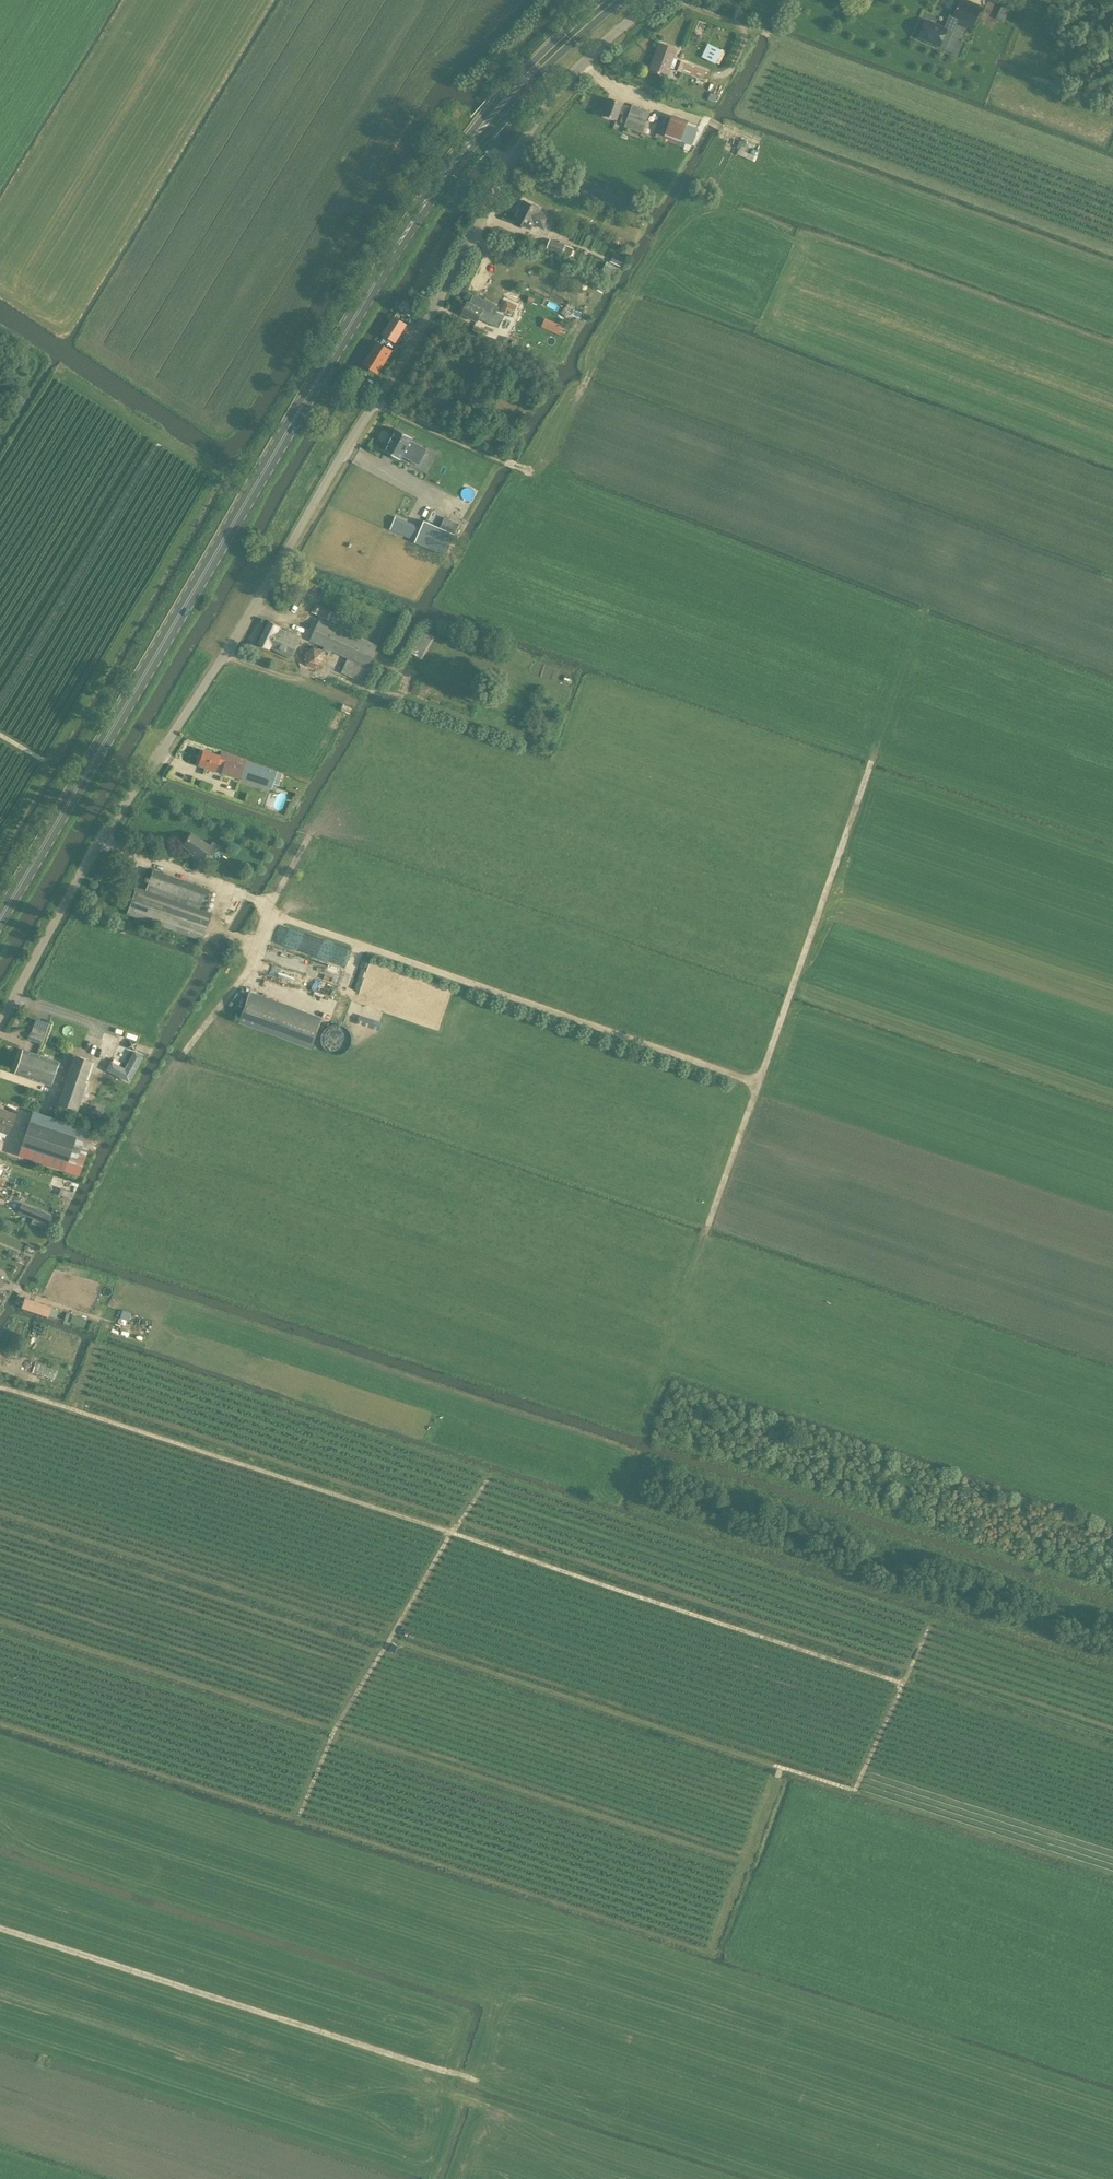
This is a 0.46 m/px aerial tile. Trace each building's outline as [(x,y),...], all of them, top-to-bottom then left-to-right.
[(980,10),(960,1),(953,17),(958,19),(973,26),(980,10)] [(921,32),(919,37),(926,40),(927,42),(930,44),(932,43),(945,49),(958,19),(953,17),(950,16),(945,28),(926,20),(924,25),(922,25),(920,25),(918,30),(919,31),(921,32)] [(661,43),(651,70),(667,76),(677,49),(661,43)] [(678,60),(675,69),(681,72),(685,62),(678,60)] [(715,102),(717,96),(711,94),(708,100),(715,102)] [(610,99),(604,115),(617,120),(619,113),(623,114),(621,122),(626,124),(625,126),(642,133),(650,111),(633,105),(631,108),(622,105),(623,104),(610,99)] [(663,116),(655,137),(664,140),(674,144),(676,144),(677,140),(681,142),(692,146),(698,129),(687,125),(671,119),(663,116)] [(540,212),(541,210),(524,201),(514,220),(531,229),(534,223),(544,229),(550,217),(540,212)] [(566,246),(551,240),(548,248),(563,254),(566,246)] [(620,266),(624,258),(615,254),(611,262),(620,266)] [(610,275),(613,277),(617,275),(620,270),(614,267),(615,267),(607,263),(602,271),(610,275)] [(474,295),(470,303),(468,302),(465,307),(464,307),(462,311),(463,312),(462,314),(478,322),(480,317),(492,323),(493,320),(498,323),(501,318),(495,315),(499,307),(474,295)] [(501,312),(514,316),(518,304),(505,300),(501,312)] [(568,318),(571,316),(580,319),(582,312),(573,309),(567,305),(561,313),(568,318)] [(395,343),(406,326),(407,324),(405,323),(394,316),(382,335),(395,343)] [(559,335),(562,328),(544,321),(542,327),(559,335)] [(378,342),(364,364),(378,373),(384,363),(385,363),(392,351),(378,342)] [(554,414),(553,420),(569,424),(570,418),(554,414)] [(488,429),(483,440),(497,446),(502,436),(488,429)] [(384,452),(399,460),(401,457),(409,461),(413,453),(423,458),(427,450),(410,441),(412,438),(396,430),(384,452)] [(397,517),(391,529),(400,533),(406,521),(397,517)] [(417,540),(416,541),(444,554),(447,555),(447,554),(454,539),(455,536),(425,523),(422,528),(417,540)] [(313,612),(337,624),(341,615),(317,604),(313,612)] [(310,640),(348,659),(341,674),(368,687),(376,670),(368,666),(377,646),(320,619),(310,640)] [(293,658),(302,638),(280,628),(281,626),(270,620),(258,644),(269,649),(270,648),(293,658)] [(300,633),(309,635),(311,629),(302,627),(300,633)] [(422,660),(436,637),(425,631),(411,654),(422,660)] [(344,704),(342,710),(350,714),(352,708),(344,704)] [(203,750),(198,765),(215,771),(217,764),(224,766),(221,773),(240,779),(244,766),(249,767),(247,775),(273,784),(274,781),(278,783),(282,773),(246,761),(246,760),(221,751),(219,756),(203,750)] [(191,833),(183,846),(202,859),(206,852),(211,856),(218,846),(212,842),(210,845),(191,833)] [(145,890),(136,887),(126,914),(203,941),(212,914),(203,911),(210,890),(152,870),(145,890)] [(266,958),(307,969),(302,986),(323,993),(327,979),(337,982),(341,968),(269,947),(266,958)] [(266,1004),(246,997),(238,1022),(257,1029),(266,1004)] [(382,1023),(375,1020),(360,1015),(357,1023),(372,1028),(380,1031),(382,1023)] [(27,1040),(41,1045),(45,1034),(31,1029),(27,1040)] [(135,1050),(137,1043),(130,1040),(128,1048),(135,1050)] [(15,1073),(27,1077),(50,1085),(56,1067),(59,1068),(60,1063),(58,1062),(23,1049),(15,1073)] [(77,1110),(94,1062),(72,1054),(56,1103),(77,1110)] [(129,1082),(138,1063),(130,1059),(125,1069),(111,1061),(106,1070),(129,1082)] [(7,1133),(15,1115),(0,1109),(0,1130),(7,1133)] [(30,1121),(22,1146),(67,1161),(75,1136),(30,1121)] [(22,1146),(19,1155),(64,1170),(67,1161),(22,1146)] [(69,1198),(71,1192),(61,1188),(58,1194),(69,1198)] [(22,1202),(18,1212),(48,1224),(52,1215),(22,1202)] [(0,1207),(0,1217),(8,1221),(12,1212),(0,1207)] [(51,1306),(25,1298),(21,1308),(48,1316),(51,1306)] [(52,1307),(50,1315),(57,1316),(59,1308),(52,1307)] [(86,1319),(73,1315),(71,1322),(84,1327),(86,1319)] [(32,1372),(55,1378),(57,1369),(34,1362),(32,1372)]
